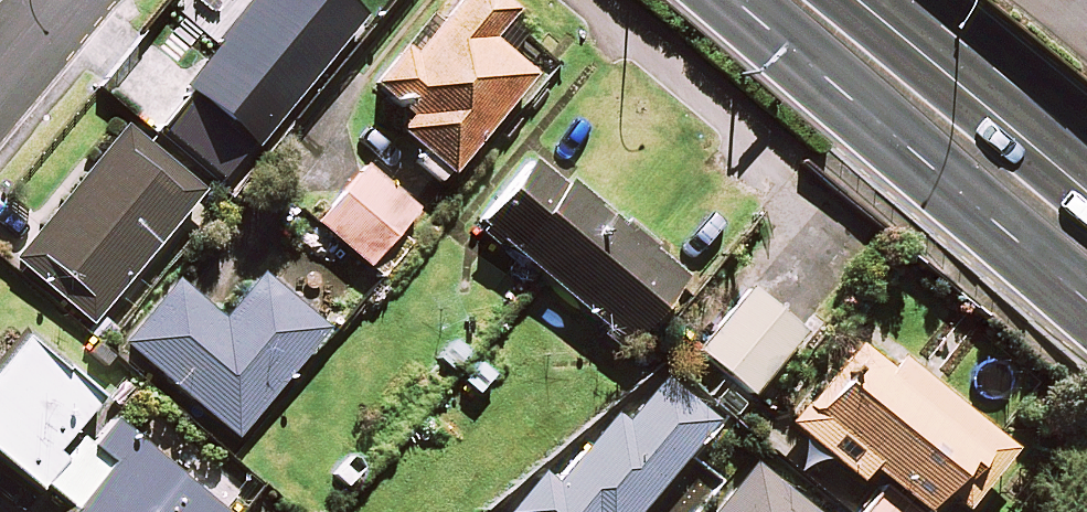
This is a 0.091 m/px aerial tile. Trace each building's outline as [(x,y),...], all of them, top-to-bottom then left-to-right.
[(194,50),(207,61),(150,132),(218,187),(357,15),(338,0),(204,0),(223,15),(194,50)] [(501,0),(451,0),(413,45),(408,41),(371,85),(408,116),(393,134),(443,176),(527,76),(483,40),(510,8),(501,0)] [(197,191),(118,128),(11,260),(90,324),(197,191)] [(675,278),(529,157),(474,224),(620,344),(675,278)] [(412,209),(359,166),(312,223),(365,266),(412,209)] [(321,329),(253,273),(206,331),(160,294),(119,344),(233,437),(321,329)] [(798,332),(746,290),(695,351),(747,394),(798,332)] [(1010,444),(867,328),(788,425),(854,479),(865,466),(918,509),(933,491),(956,510),(1010,444)] [(93,399),(15,335),(0,353),(0,463),(60,511),(239,511),(253,495),(161,419),(143,441),(110,414),(86,442),(69,428),(93,399)] [(661,376),(622,423),(611,414),(552,484),(538,473),(505,511),(632,511),(711,418),(661,376)] [(752,465),(713,511),(808,511),(752,465)] [(883,489),(865,511),(911,511),(883,489)]
